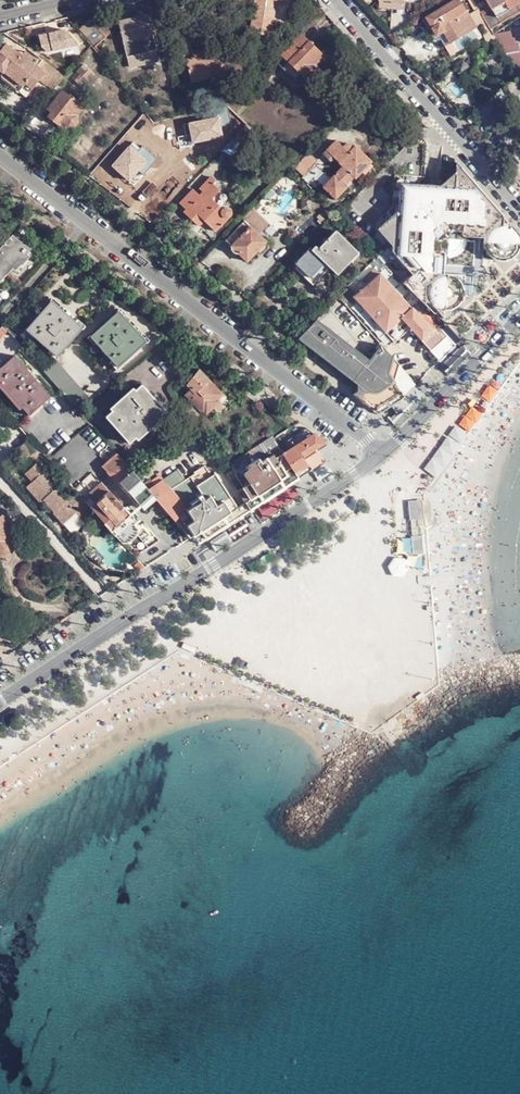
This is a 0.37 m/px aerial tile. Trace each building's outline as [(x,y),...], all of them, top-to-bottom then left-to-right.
[(275,8),(265,7),(266,0),(255,0),(250,32),(271,35),(275,8)] [(275,8),(277,0),(273,0),(266,0),(265,7),(275,8)] [(429,19),(435,30),(440,37),(446,34),(453,44),(478,28),(461,0),(460,0),(429,19)] [(519,13),(519,0),(488,0),(494,9),(484,15),(492,29),(519,13)] [(435,30),(429,19),(425,21),(432,33),(435,30)] [(101,20),(86,34),(97,47),(113,33),(101,20)] [(518,74),(519,74),(519,45),(519,44),(517,44),(516,37),(513,37),(512,30),(497,34),(518,74)] [(301,34),(281,54),(304,76),(315,65),(323,55),(301,34)] [(190,37),(181,39),(192,83),(212,77),(211,76),(231,70),(224,45),(200,51),(200,49),(194,51),(190,37)] [(6,44),(0,51),(0,52),(1,53),(0,55),(0,73),(2,74),(3,72),(22,88),(25,84),(32,89),(40,79),(45,73),(37,66),(36,68),(6,44)] [(159,44),(145,47),(148,63),(141,65),(142,71),(139,72),(142,88),(156,85),(157,87),(167,85),(159,44)] [(90,59),(79,72),(81,75),(76,81),(84,89),(78,96),(84,102),(96,88),(87,79),(101,62),(92,54),(89,58),(90,59)] [(46,85),(57,72),(43,59),(37,66),(45,73),(40,79),(46,85)] [(315,65),(304,76),(305,77),(307,78),(312,79),(317,76),(318,72),(318,69),(315,65)] [(3,72),(2,74),(1,76),(0,78),(1,80),(18,93),(22,88),(3,72)] [(46,85),(53,90),(64,78),(57,72),(46,85)] [(247,89),(240,95),(244,100),(251,93),(247,89)] [(63,91),(48,109),(52,113),(48,117),(57,125),(61,120),(68,127),(75,126),(78,123),(78,117),(86,107),(72,95),(70,97),(63,91)] [(471,114),(466,118),(470,124),(475,119),(471,114)] [(248,125),(234,139),(239,143),(257,142),(261,138),(248,125)] [(167,180),(169,177),(181,161),(183,158),(162,141),(149,158),(162,169),(158,173),(167,180)] [(343,167),(354,177),(355,179),(371,162),(355,146),(355,147),(349,153),(342,146),(336,141),(327,151),(343,167)] [(296,167),(305,176),(316,164),(308,155),(296,167)] [(181,161),(169,177),(175,183),(188,166),(181,161)] [(460,166),(456,161),(440,176),(440,184),(445,185),(446,177),(454,175),(454,170),(460,166)] [(405,286),(434,314),(449,300),(463,301),(465,276),(442,273),(434,273),(437,245),(437,240),(436,238),(449,226),(452,229),(458,229),(485,231),(484,238),(482,259),(508,262),(510,249),(512,249),(518,244),(512,238),(515,235),(515,232),(511,227),(507,224),(503,224),(498,223),(499,220),(494,215),(499,209),(479,188),(475,191),(469,184),(469,176),(460,166),(454,170),(454,175),(446,177),(445,185),(440,184),(419,183),(399,182),(396,214),(391,214),(387,217),(386,227),(383,227),(377,232),(381,237),(386,237),(385,242),(388,245),(393,246),(392,255),(407,272),(410,275),(407,277),(411,281),(405,286)] [(343,167),(340,170),(334,176),(328,171),(318,182),(315,179),(311,184),(319,191),(323,188),(335,199),(346,188),(345,187),(354,177),(343,167)] [(399,272),(407,272),(392,255),(393,246),(388,245),(385,242),(386,237),(381,237),(377,232),(383,227),(386,227),(387,217),(391,214),(396,214),(399,182),(419,183),(419,175),(392,173),(390,204),(373,221),(371,235),(383,248),(382,256),(399,272)] [(196,186),(180,204),(187,210),(184,213),(199,227),(204,221),(216,231),(231,214),(232,212),(231,209),(228,207),(225,208),(223,209),(212,199),(219,190),(213,183),(215,180),(211,176),(200,189),(196,186)] [(479,188),(469,176),(469,184),(475,191),(479,188)] [(503,224),(504,216),(499,209),(494,215),(499,220),(498,223),(503,224)] [(243,220),(258,234),(267,224),(252,210),(243,220)] [(225,239),(232,246),(250,227),(243,220),(225,239)] [(250,227),(232,246),(247,261),(266,242),(258,234),(250,227)] [(485,231),(458,229),(457,235),(484,238),(485,231)] [(326,264),(330,268),(335,274),(357,251),(337,231),(318,249),(315,246),(311,249),(310,249),(305,254),(295,264),(311,279),(326,264)] [(4,271),(6,273),(7,274),(14,266),(19,261),(20,261),(28,252),(24,249),(27,246),(23,243),(18,239),(17,241),(11,236),(5,244),(7,247),(0,255),(0,276),(4,271)] [(25,240),(23,243),(27,246),(24,249),(28,252),(20,261),(22,263),(24,264),(37,249),(25,240)] [(434,273),(442,273),(445,246),(437,245),(434,273)] [(290,260),(295,264),(305,254),(300,250),(290,260)] [(357,251),(335,274),(337,276),(359,254),(357,251)] [(388,268),(376,257),(371,262),(383,273),(388,268)] [(18,269),(22,263),(20,261),(19,261),(14,266),(18,269)] [(295,264),(292,267),(313,286),(330,268),(326,264),(311,279),(295,264)] [(362,280),(368,286),(378,276),(372,271),(362,280)] [(368,286),(358,295),(353,300),(355,302),(394,343),(396,341),(405,333),(396,322),(399,319),(403,323),(415,313),(412,309),(409,306),(378,276),(368,286)] [(407,277),(402,282),(405,286),(411,281),(407,277)] [(351,283),(338,297),(339,298),(345,305),(349,301),(352,304),(355,302),(353,300),(358,295),(352,289),(354,287),(351,283)] [(51,301),(27,330),(58,357),(83,328),(51,301)] [(120,312),(92,337),(119,368),(147,343),(120,312)] [(358,392),(352,395),(373,412),(400,394),(393,383),(387,376),(399,364),(381,345),(368,358),(365,362),(321,330),(325,327),(316,319),(313,322),(297,339),(308,348),(310,346),(358,383),(358,392)] [(0,332),(0,340),(9,329),(5,326),(0,332)] [(325,327),(321,330),(365,362),(368,358),(325,327)] [(405,333),(396,341),(400,346),(409,337),(405,333)] [(0,371),(0,381),(23,407),(31,416),(52,397),(16,356),(0,371)] [(57,360),(44,371),(77,408),(89,397),(57,360)] [(387,376),(393,383),(399,364),(387,376)] [(195,394),(189,400),(202,415),(204,413),(206,416),(215,408),(212,405),(223,395),(206,376),(191,389),(195,394)] [(0,381),(0,385),(20,409),(23,407),(0,381)] [(141,385),(107,417),(129,443),(138,436),(136,435),(156,416),(158,418),(166,411),(141,385)] [(185,395),(189,400),(195,394),(191,389),(185,395)] [(378,416),(403,398),(400,394),(373,412),(378,416)] [(183,409),(191,422),(193,423),(200,417),(189,404),(183,409)] [(283,454),(298,478),(309,471),(310,470),(302,459),(326,443),(325,441),(324,440),(308,428),(291,439),(296,445),(283,454)] [(299,479),(298,478),(283,454),(279,447),(259,460),(259,461),(236,475),(247,493),(252,500),(246,504),(251,510),(299,479)] [(144,485),(126,465),(117,454),(116,455),(102,467),(141,511),(156,499),(144,485)] [(82,498),(74,489),(66,495),(36,461),(24,472),(30,480),(25,485),(39,502),(43,498),(47,503),(49,502),(55,508),(52,510),(51,511),(61,523),(78,508),(75,505),(82,498)] [(150,482),(144,485),(156,499),(177,524),(196,545),(198,544),(193,536),(237,508),(215,473),(211,476),(209,473),(205,475),(201,468),(193,473),(194,474),(184,480),(177,470),(153,486),(150,482)] [(95,504),(91,507),(91,508),(112,532),(131,515),(130,514),(110,491),(103,483),(88,495),(95,504)] [(247,493),(242,497),(246,504),(252,500),(247,493)] [(91,507),(82,498),(75,505),(78,508),(83,514),(91,507)] [(49,502),(47,503),(46,504),(52,510),(55,508),(49,502)] [(424,502),(409,504),(410,522),(426,521),(424,502)] [(198,544),(242,515),(237,508),(193,536),(198,544)] [(112,532),(119,539),(122,542),(124,542),(127,542),(131,541),(135,538),(137,534),(136,529),(134,525),(140,519),(133,512),(130,514),(131,515),(112,532)] [(10,542),(16,537),(7,526),(10,524),(3,516),(0,518),(0,550),(10,542)] [(423,541),(412,542),(414,561),(425,559),(423,541)] [(0,550),(0,555),(3,556),(8,555),(10,553),(12,551),(13,548),(12,545),(10,542),(0,550)] [(311,658),(293,648),(288,658),(306,667),(311,658)]
